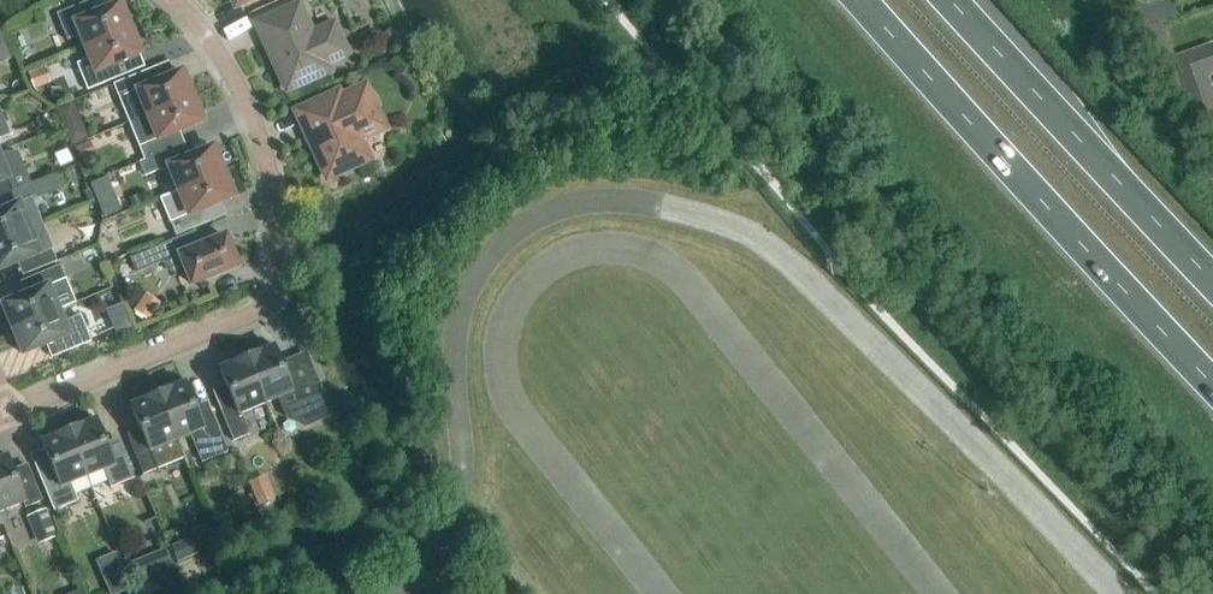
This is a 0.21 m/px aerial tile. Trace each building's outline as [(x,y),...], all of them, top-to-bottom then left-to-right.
[(1163,19),(1181,11),(1176,0),(1170,0),(1157,5),(1163,19)] [(130,28),(120,4),(91,15),(86,2),(57,14),(68,40),(80,35),(85,47),(130,28)] [(312,35),(298,6),(258,24),(288,89),(328,71),(325,63),(346,53),(333,26),(312,35)] [(112,65),(140,53),(130,28),(85,47),(90,59),(77,64),(88,90),(117,78),(112,65)] [(1209,76),(1212,75),(1212,43),(1160,62),(1174,99),(1185,95),(1194,119),(1212,112),(1212,89),(1209,76)] [(129,123),(192,96),(182,72),(154,83),(148,70),(114,84),(129,123)] [(29,76),(35,92),(49,86),(43,71),(29,76)] [(25,91),(18,75),(1,82),(8,98),(25,91)] [(338,94),(298,112),(328,178),(338,173),(344,175),(356,170),(359,164),(368,159),(358,136),(380,126),(364,91),(342,101),(338,94)] [(174,133),(202,121),(192,96),(129,123),(145,160),(140,162),(179,146),(174,133)] [(62,127),(71,147),(88,140),(72,102),(54,109),(62,127)] [(10,134),(0,110),(0,138),(10,134)] [(80,163),(93,157),(87,143),(74,148),(80,163)] [(223,172),(213,147),(185,159),(179,146),(140,162),(145,176),(168,166),(178,191),(223,172)] [(0,159),(0,197),(31,184),(25,186),(15,160),(2,165),(0,159)] [(46,196),(66,188),(60,172),(39,180),(46,196)] [(205,209),(234,197),(223,172),(178,191),(183,202),(165,210),(176,236),(210,222),(205,209)] [(113,190),(107,177),(90,184),(96,197),(113,190)] [(36,197),(31,184),(0,197),(0,206),(2,211),(0,212),(0,241),(29,229),(19,205),(36,197)] [(29,229),(0,241),(0,270),(23,260),(28,273),(57,261),(47,238),(35,243),(29,229)] [(238,266),(225,236),(196,248),(190,233),(150,250),(156,264),(164,261),(167,269),(179,274),(186,271),(192,285),(238,266)] [(48,286),(66,279),(60,265),(26,280),(31,293),(2,305),(13,329),(58,310),(48,286)] [(149,322),(160,306),(147,296),(135,312),(149,322)] [(132,328),(122,304),(106,310),(116,334),(132,328)] [(91,341),(81,315),(63,322),(58,310),(13,329),(23,354),(52,342),(57,355),(91,341)] [(323,392),(309,357),(282,368),(274,348),(276,347),(276,346),(247,358),(265,403),(280,397),(288,416),(309,425),(340,412),(331,389),(323,392)] [(265,403),(247,358),(217,370),(217,371),(220,370),(228,390),(215,396),(234,441),(250,434),(241,413),(265,403)] [(187,383),(187,382),(157,394),(176,440),(190,434),(202,462),(228,452),(210,407),(196,412),(185,384),(187,383)] [(176,440),(157,394),(128,406),(129,407),(131,406),(143,434),(129,440),(143,474),(157,468),(150,451),(176,440)] [(134,478),(120,444),(120,443),(107,449),(96,421),(98,420),(98,419),(68,431),(87,476),(103,470),(111,487),(134,478)] [(87,476),(68,431),(39,443),(39,444),(42,443),(53,471),(40,476),(54,510),(78,501),(71,483),(87,476)] [(26,467),(13,472),(7,457),(9,456),(9,455),(0,459),(0,512),(23,503),(26,507),(40,501),(26,467)] [(275,500),(266,475),(249,482),(258,506),(275,500)] [(55,537),(44,510),(32,515),(43,542),(55,537)] [(216,546),(206,522),(187,530),(191,538),(197,554),(216,546)] [(191,538),(170,547),(177,562),(197,554),(191,538)] [(171,565),(164,548),(142,558),(149,574),(171,565)] [(122,574),(105,581),(110,593),(120,593),(129,591),(122,574)]
